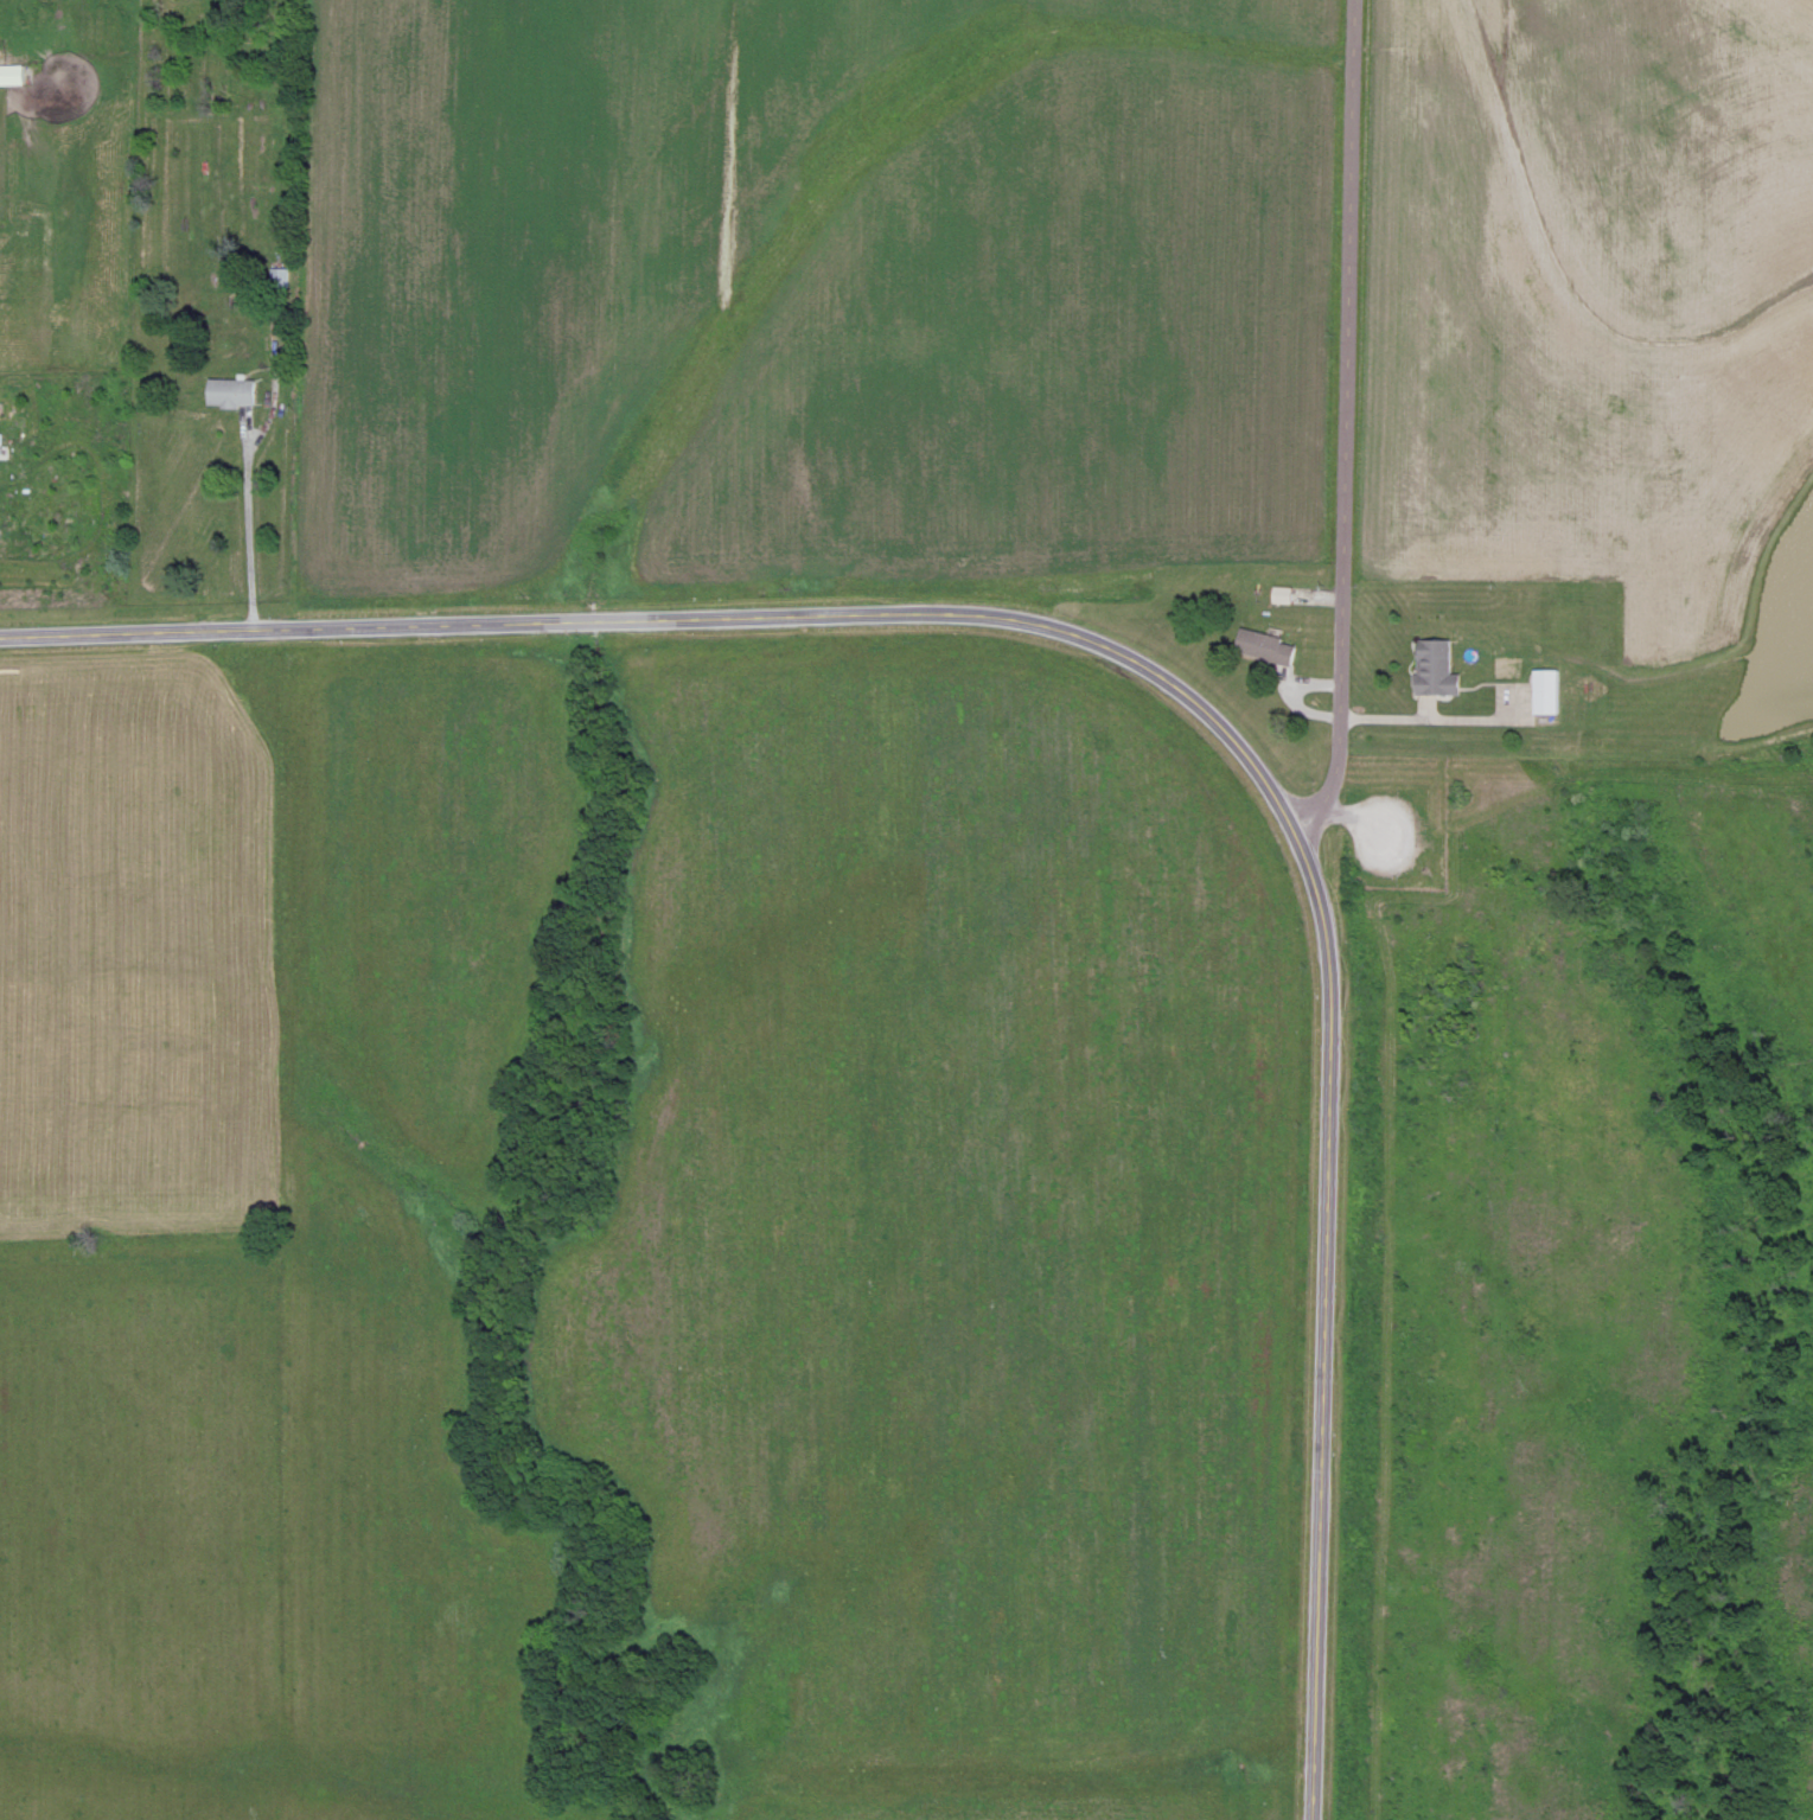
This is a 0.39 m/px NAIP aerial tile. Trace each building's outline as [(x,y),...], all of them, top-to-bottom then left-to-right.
[(21,83),(21,63),(0,63),(0,83),(21,83)] [(253,403),(253,376),(207,376),(207,403),(253,403)] [(1289,584),(1272,584),(1272,599),(1289,599),(1289,584)] [(1234,650),(1290,663),(1295,638),(1239,625),(1234,650)] [(1449,636),(1416,636),(1416,691),(1458,691),(1458,670),(1449,670),(1449,636)] [(1557,711),(1557,666),(1533,666),(1533,711),(1557,711)]
